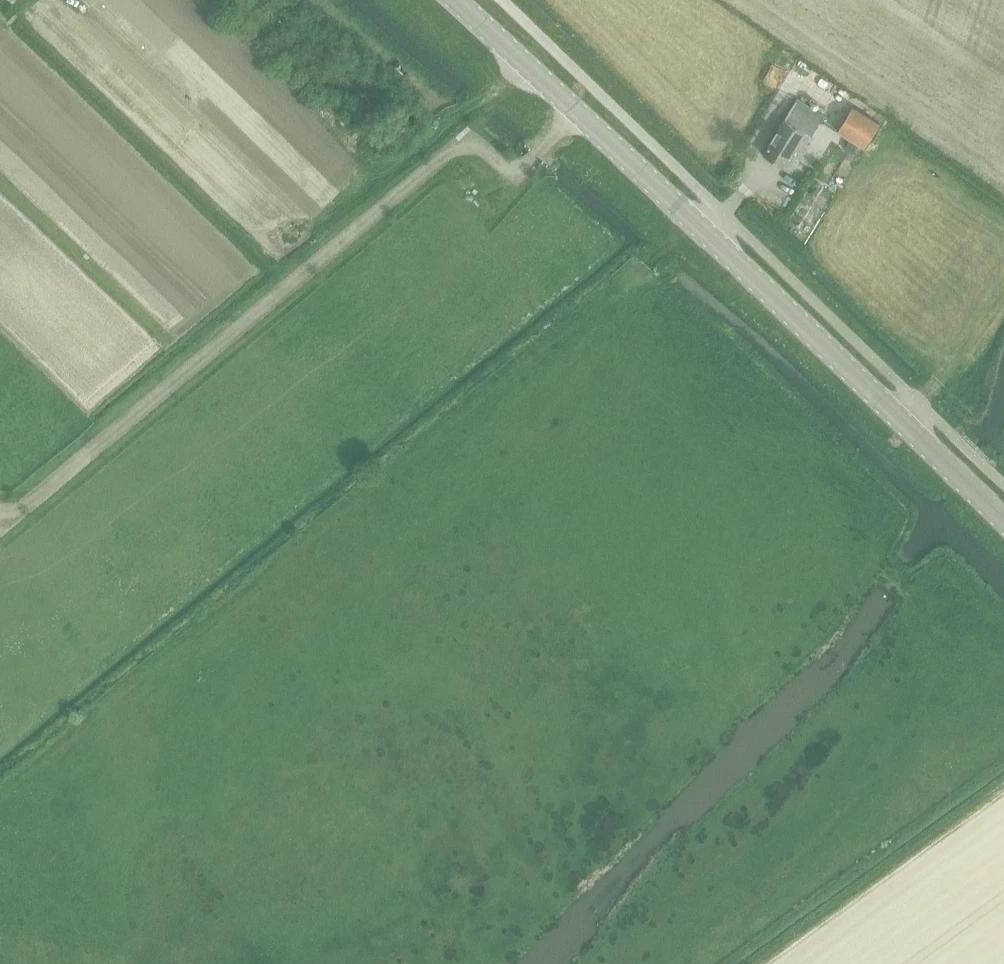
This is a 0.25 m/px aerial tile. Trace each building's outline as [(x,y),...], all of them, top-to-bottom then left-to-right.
[(804,148),(811,136),(824,115),(797,99),(764,154),(785,167),(790,158),(798,163),(806,149),(804,148)] [(865,148),(880,124),(852,107),(838,131),(865,148)]
